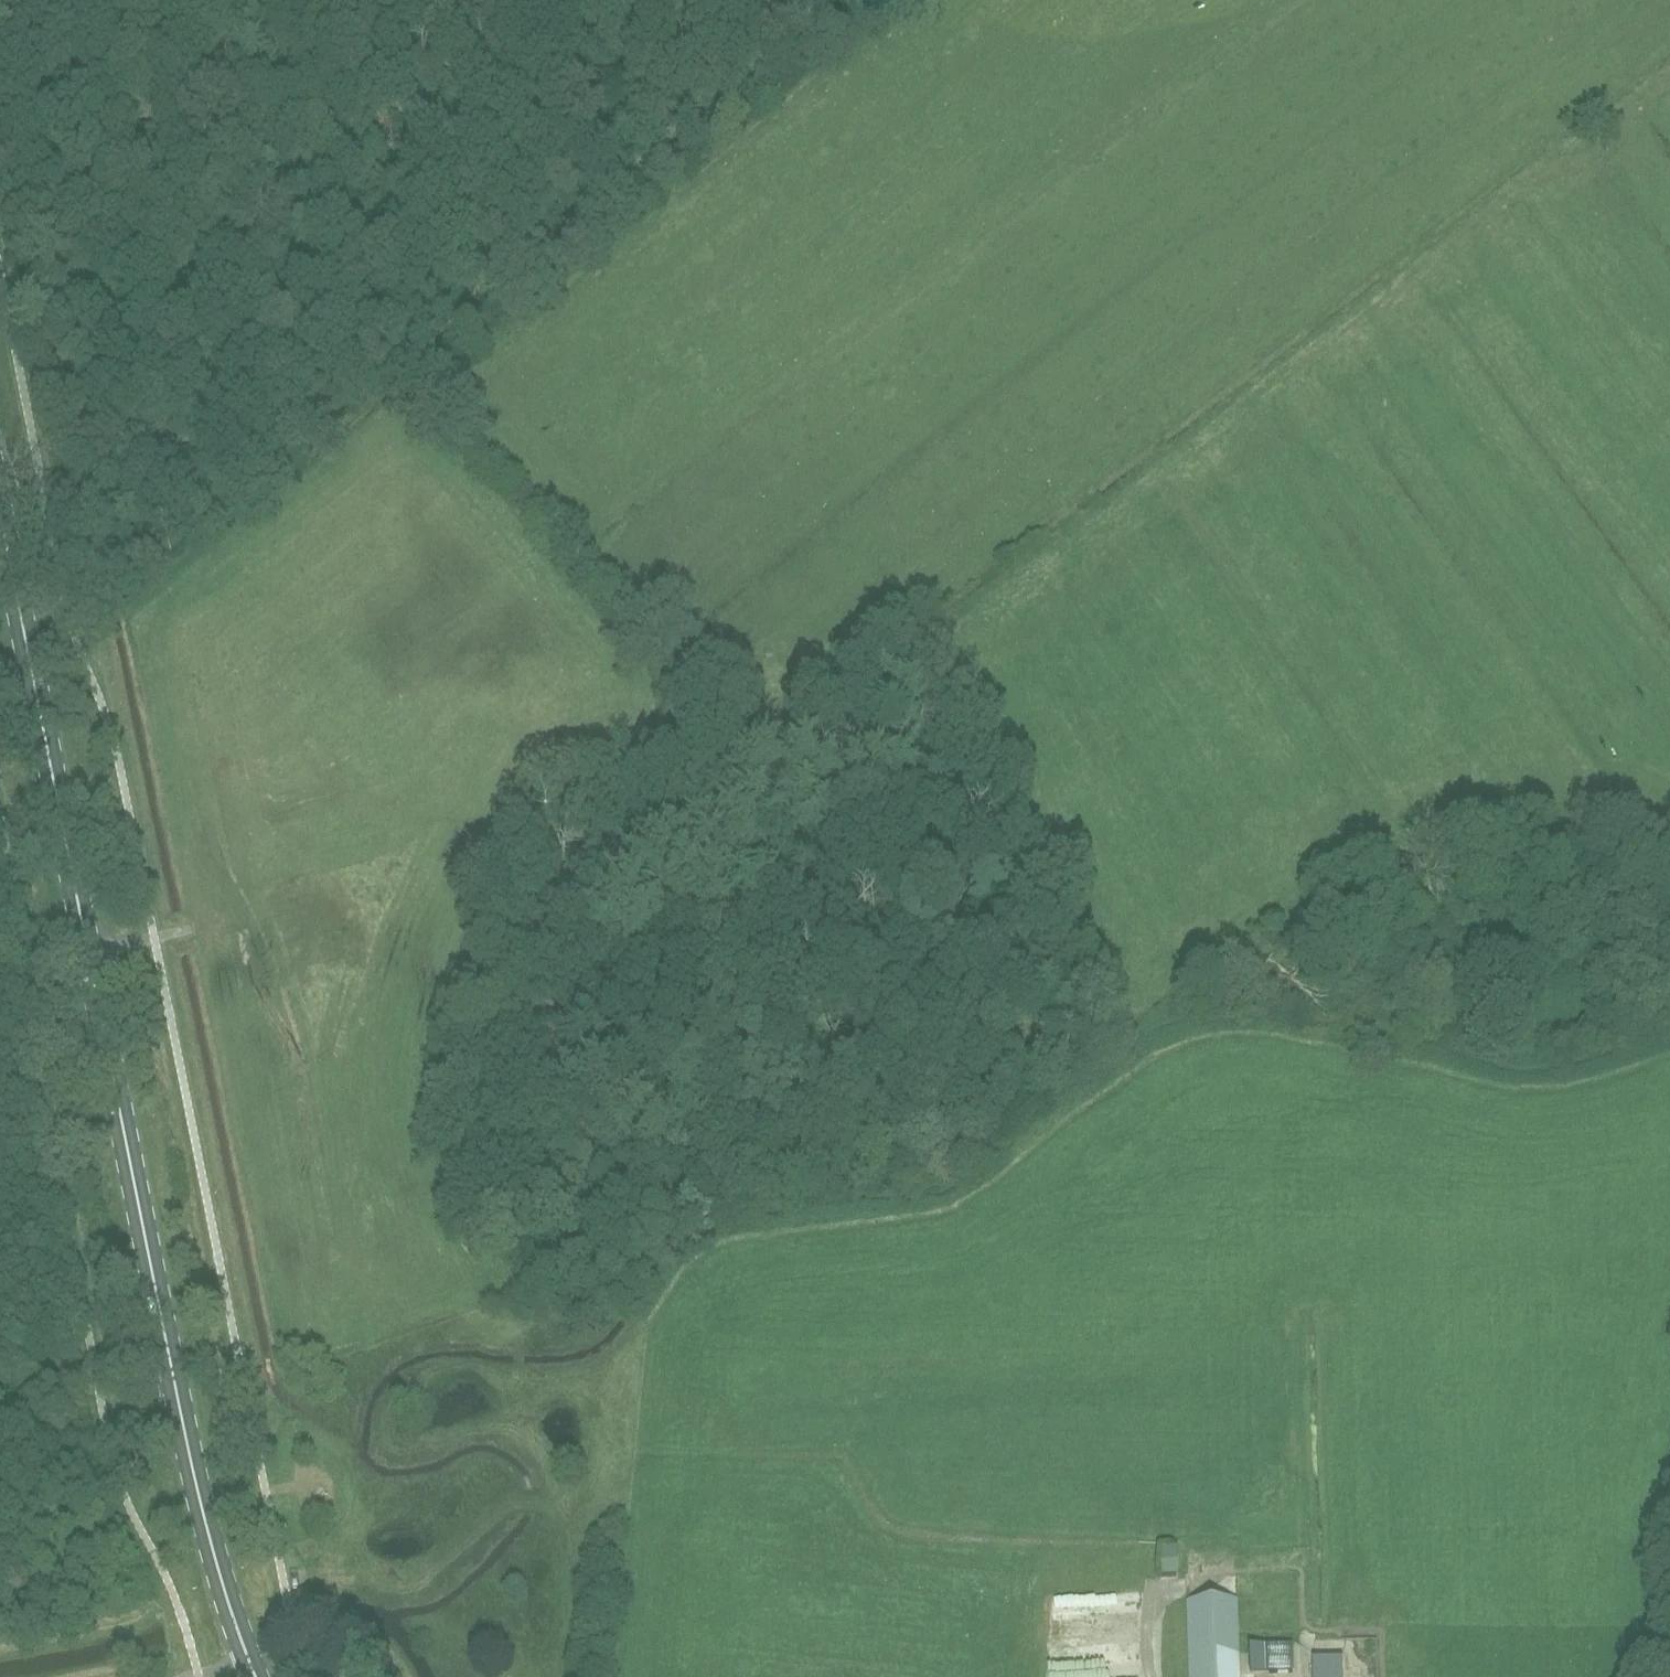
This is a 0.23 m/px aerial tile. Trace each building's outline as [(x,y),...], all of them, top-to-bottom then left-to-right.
[(1236,1600),(1187,1601),(1189,1676),(1238,1676),(1236,1600)] [(1249,1674),(1270,1672),(1294,1671),(1294,1645),(1269,1645),(1249,1646),(1249,1674)] [(1314,1658),(1315,1676),(1343,1676),(1343,1657),(1314,1658)]
